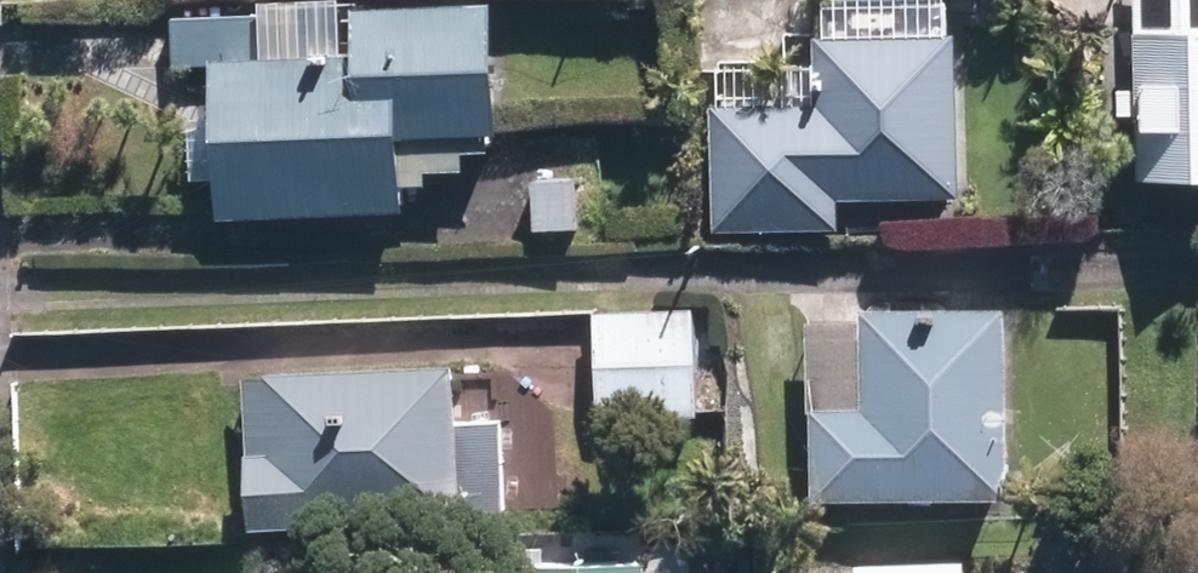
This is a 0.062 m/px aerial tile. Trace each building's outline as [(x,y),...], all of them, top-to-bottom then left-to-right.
[(1137,188),(1197,187),(1197,0),(1134,0),(1137,188)] [(222,226),(409,222),(408,145),(504,143),(502,14),(361,18),(361,65),(260,69),(260,20),(169,24),(170,72),(217,71),(222,226)] [(817,208),(964,207),(963,42),(816,43),(817,208)] [(776,185),(775,85),(717,86),(718,186),(776,185)] [(577,185),(532,186),(534,237),(580,236),(577,185)] [(592,317),(594,428),(697,426),(694,313),(592,317)] [(1018,509),(1014,317),(863,320),(864,418),(808,419),(809,510),(1018,509)] [(456,432),(454,377),(245,382),(250,536),(460,530),(460,521),(503,519),(501,431),(456,432)]
